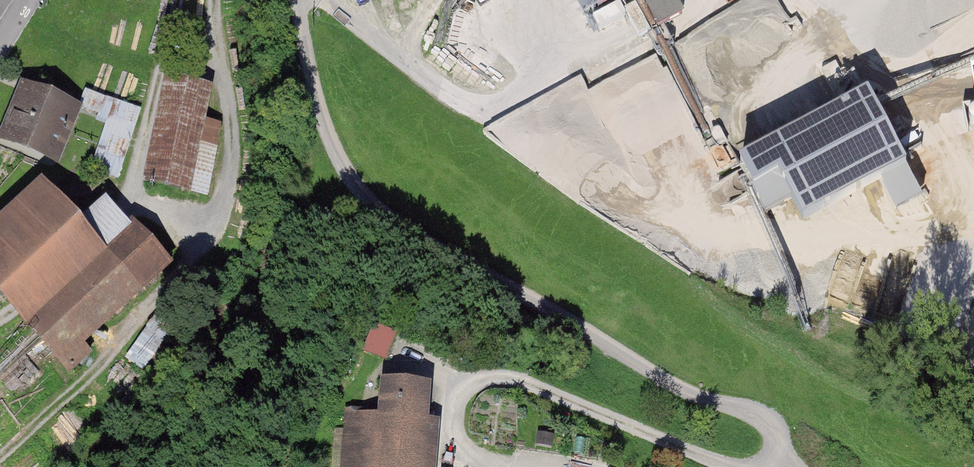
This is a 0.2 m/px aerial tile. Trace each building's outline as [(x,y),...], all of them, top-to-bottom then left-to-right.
[(599,10),(617,0),(639,43),(652,36),(642,17),(648,14),(658,33),(683,19),(673,0),(593,0),(599,10)] [(161,68),(139,183),(192,193),(214,78),(161,68)] [(60,162),(87,104),(19,73),(0,114),(0,135),(60,162)] [(741,167),(767,217),(792,203),(803,225),(882,184),(897,214),(922,200),(868,99),(741,167)] [(0,216),(0,290),(31,325),(109,257),(41,180),(0,216)] [(67,367),(159,287),(122,246),(31,325),(67,367)] [(393,334),(376,327),(367,351),(383,357),(393,334)] [(434,383),(383,379),(380,410),(343,407),(338,466),(427,466),(434,383)]
